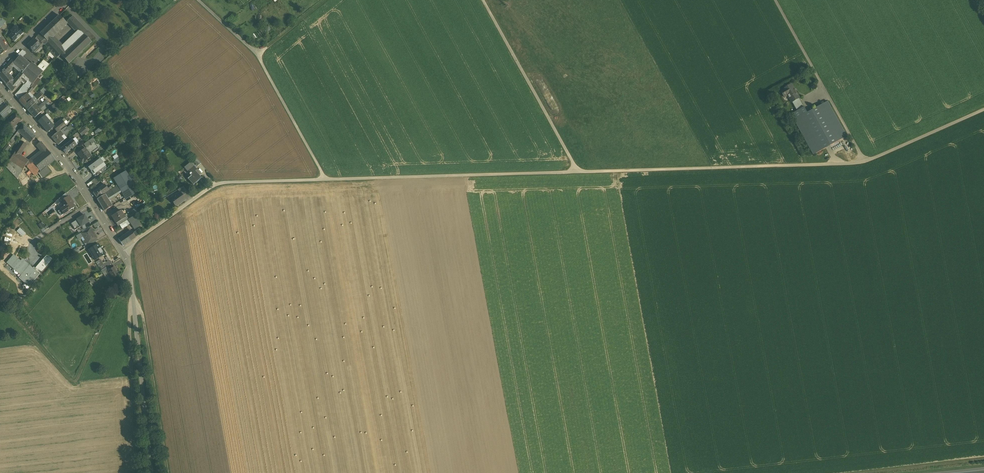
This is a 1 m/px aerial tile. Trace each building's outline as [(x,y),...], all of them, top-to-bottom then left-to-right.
[(59,15),(46,28),(53,35),(56,32),(66,23),(59,15)] [(88,31),(73,16),(71,18),(85,34),(88,31)] [(85,34),(71,18),(68,21),(82,36),(84,34),(84,35),(85,34)] [(22,34),(16,26),(11,30),(13,33),(10,36),(14,41),(22,34)] [(53,35),(46,28),(40,34),(47,41),(52,37),(53,35)] [(47,41),(40,34),(37,37),(40,41),(41,42),(45,46),(50,52),(54,58),(56,59),(60,55),(47,41)] [(66,51),(61,56),(69,64),(91,42),(84,35),(84,34),(82,36),(66,51)] [(66,51),(52,37),(47,41),(60,55),(61,56),(66,51)] [(38,43),(34,39),(28,46),(34,52),(40,46),(38,43)] [(54,58),(50,52),(43,60),(44,60),(41,63),(46,68),(54,58)] [(16,56),(5,68),(6,69),(4,70),(8,75),(11,71),(9,69),(15,63),(19,59),(18,58),(16,56)] [(30,64),(20,56),(18,58),(19,59),(15,63),(24,71),(29,65),(30,64)] [(41,63),(36,70),(41,74),(46,68),(41,63)] [(36,70),(29,65),(24,71),(22,73),(25,76),(28,79),(33,83),(41,74),(36,70)] [(4,69),(0,73),(0,77),(6,84),(12,80),(8,75),(4,70),(4,69)] [(21,73),(13,81),(12,80),(6,84),(12,92),(20,82),(25,76),(22,73),(21,73)] [(24,84),(19,90),(24,95),(26,93),(27,91),(31,87),(33,83),(28,79),(24,84)] [(31,87),(27,91),(30,93),(36,86),(33,84),(31,87)] [(791,84),(784,88),(784,89),(780,91),(784,98),(788,96),(792,103),(799,98),(791,84)] [(24,95),(19,90),(15,95),(19,100),(24,95)] [(27,94),(19,101),(25,107),(28,104),(32,100),(33,99),(27,94)] [(799,98),(792,102),(797,111),(804,107),(799,98)] [(47,99),(40,105),(45,110),(51,104),(47,99)] [(827,101),(807,112),(804,107),(797,111),(791,114),(813,155),(847,136),(827,101)] [(31,107),(28,110),(35,118),(42,112),(35,103),(31,107)] [(0,109),(0,110),(1,110),(0,111),(0,114),(2,116),(6,112),(10,109),(5,104),(2,107),(0,109)] [(14,114),(6,121),(12,127),(12,128),(16,124),(20,120),(14,114)] [(48,121),(44,116),(38,121),(48,132),(54,127),(48,121)] [(62,121),(54,127),(57,132),(65,125),(62,121)] [(16,124),(12,128),(12,127),(9,130),(13,134),(19,127),(16,124)] [(23,124),(18,130),(21,133),(23,135),(29,130),(23,124)] [(60,131),(63,134),(69,130),(67,127),(66,126),(60,131)] [(84,127),(79,131),(82,136),(88,132),(84,127)] [(18,130),(10,141),(13,143),(21,133),(18,130)] [(36,137),(29,130),(23,135),(30,142),(36,137)] [(60,130),(58,132),(52,137),(58,145),(66,138),(63,134),(60,131),(60,130)] [(93,138),(84,144),(86,148),(95,141),(93,138)] [(76,145),(72,140),(68,144),(71,148),(72,149),(76,145)] [(22,141),(13,155),(17,158),(19,154),(26,144),(22,141)] [(40,142),(36,146),(41,153),(46,149),(40,142)] [(8,144),(2,151),(5,154),(11,147),(8,144)] [(68,144),(62,149),(65,153),(71,148),(68,144)] [(41,153),(31,162),(29,161),(26,166),(35,177),(39,173),(47,167),(55,160),(46,149),(41,153)] [(90,157),(84,149),(78,154),(81,158),(79,159),(82,163),(84,162),(90,157)] [(29,161),(19,154),(17,158),(13,155),(8,163),(19,175),(26,166),(29,161)] [(196,158),(190,163),(195,168),(201,163),(196,158)] [(100,159),(89,168),(93,175),(104,167),(102,163),(103,162),(100,159)] [(19,175),(8,163),(5,167),(17,179),(19,175)] [(195,168),(190,163),(185,168),(190,173),(189,174),(190,175),(191,174),(192,176),(188,179),(193,186),(202,178),(199,175),(200,174),(195,168)] [(47,167),(39,173),(43,178),(50,172),(47,167)] [(126,171),(114,179),(118,187),(130,179),(126,171)] [(118,187),(117,187),(104,195),(107,200),(121,191),(126,199),(138,192),(130,179),(118,187)] [(104,184),(98,189),(102,195),(109,190),(104,184)] [(183,186),(178,190),(180,193),(183,196),(188,192),(183,186)] [(102,195),(98,189),(93,193),(97,198),(102,195)] [(180,193),(176,195),(171,198),(174,202),(173,203),(175,206),(176,205),(178,206),(179,205),(179,203),(180,203),(180,204),(184,201),(184,199),(184,198),(183,196),(180,193)] [(107,200),(104,195),(97,200),(104,211),(112,206),(109,200),(108,201),(107,200)] [(68,196),(61,201),(61,202),(64,207),(58,211),(61,216),(75,207),(70,200),(72,200),(69,196),(68,196)] [(135,208),(131,211),(134,216),(135,215),(139,213),(136,208),(135,208)] [(121,210),(112,216),(116,223),(121,220),(125,218),(125,217),(121,210)] [(77,219),(81,226),(84,224),(88,222),(84,215),(77,219)] [(128,219),(128,220),(131,224),(135,230),(141,225),(135,215),(134,216),(128,219)] [(77,229),(81,226),(77,219),(71,223),(75,230),(77,229)] [(97,238),(91,228),(82,234),(83,237),(81,238),(85,245),(87,243),(88,243),(91,241),(96,238),(97,238)] [(139,229),(133,233),(135,237),(141,233),(139,229)] [(131,231),(126,234),(131,240),(135,237),(133,233),(131,231)] [(131,240),(126,234),(119,240),(123,246),(131,240)] [(102,249),(99,244),(90,249),(96,259),(106,254),(103,249),(102,249)] [(47,254),(34,269),(40,274),(53,259),(47,254)] [(34,269),(22,259),(21,261),(14,255),(6,263),(21,276),(19,278),(29,287),(40,274),(34,269)] [(103,264),(103,265),(101,266),(103,268),(105,267),(105,268),(112,263),(110,261),(110,260),(103,264)] [(114,267),(106,272),(111,280),(119,275),(114,267)]
